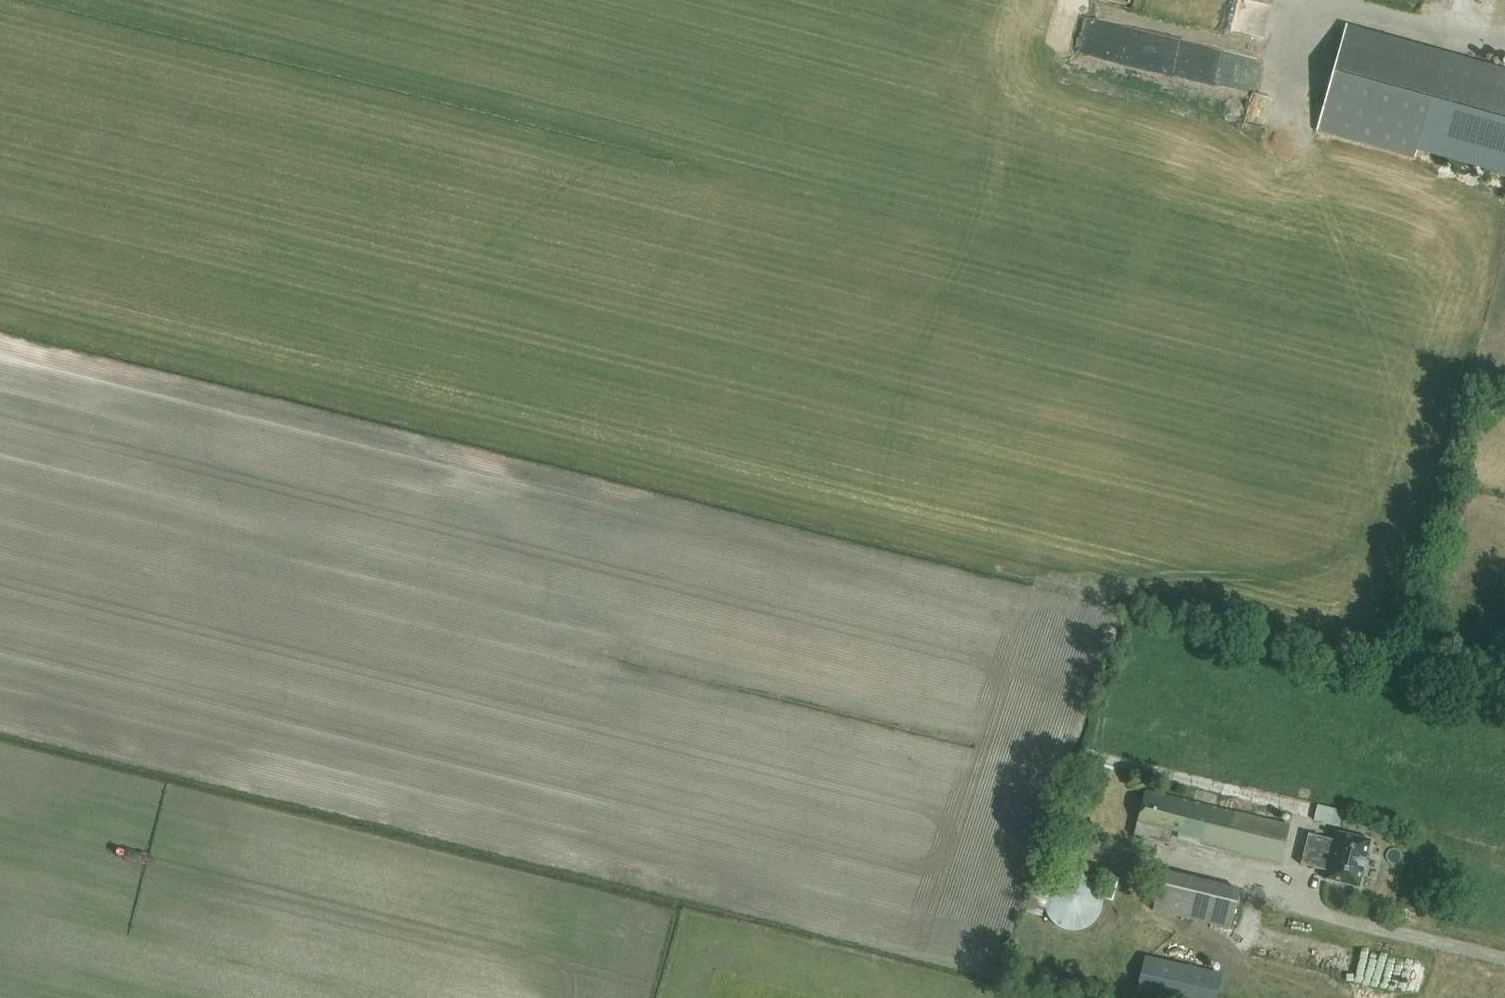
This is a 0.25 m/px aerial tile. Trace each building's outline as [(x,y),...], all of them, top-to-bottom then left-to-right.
[(1350,28),(1321,129),(1418,156),(1419,152),(1504,175),(1504,71),(1350,28)] [(1279,864),(1289,827),(1146,790),(1135,836),(1170,845),(1173,832),(1178,833),(1177,837),(1279,864)] [(1358,886),(1370,843),(1370,841),(1368,840),(1339,833),(1339,832),(1337,832),(1336,834),(1337,834),(1335,841),(1308,833),(1300,864),(1327,871),(1325,878),(1324,880),(1327,880),(1356,888),(1358,888),(1359,886),(1358,886)] [(1242,890),(1162,870),(1152,911),(1231,930),(1242,890)] [(1103,907),(1103,902),(1103,897),(1101,892),(1099,887),(1096,883),(1093,879),(1088,876),(1084,874),(1079,873),(1073,872),(1068,873),(1063,874),(1058,876),(1054,879),(1051,883),(1048,887),(1045,892),(1044,897),(1044,902),(1044,907),(1045,912),(1048,917),(1051,921),(1054,925),(1058,928),(1063,930),(1068,931),(1073,932),(1079,931),(1084,930),(1088,928),(1093,925),(1096,921),(1099,917),(1101,912),(1103,907)] [(1222,974),(1146,956),(1138,991),(1169,997),(1216,997),(1222,974)] [(1377,959),(1372,978),(1394,985),(1399,966),(1377,959)]
